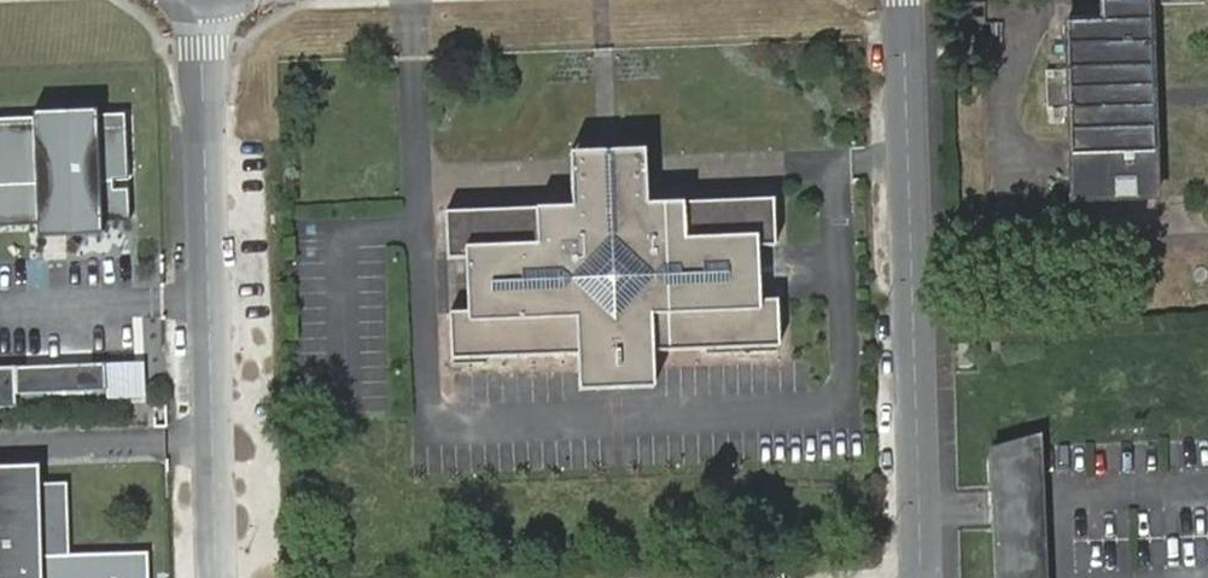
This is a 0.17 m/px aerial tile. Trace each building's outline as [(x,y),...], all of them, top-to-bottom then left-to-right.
[(1105,24),(1065,26),(1071,204),(1156,202),(1149,0),(1103,0),(1105,24)] [(129,129),(100,130),(101,139),(129,138),(129,129)] [(42,236),(41,225),(71,224),(71,236),(131,233),(130,200),(117,200),(117,192),(130,192),(129,138),(101,139),(100,130),(0,134),(0,238),(42,236)] [(574,155),(575,191),(650,187),(649,152),(574,155)] [(650,187),(575,191),(575,209),(450,215),(451,261),(467,260),(486,260),(488,315),(470,315),(453,316),(455,362),(580,358),(656,355),(784,350),(782,301),(766,302),(744,303),(742,249),(763,248),(779,247),(776,202),(651,205),(650,187)] [(41,225),(42,236),(71,236),(71,224),(41,225)] [(766,302),(763,248),(742,249),(744,303),(766,302)] [(486,260),(467,260),(470,315),(488,315),(486,260)] [(657,392),(656,355),(580,358),(581,394),(657,392)] [(27,421),(26,407),(117,405),(117,377),(0,379),(0,422),(27,421)] [(1044,500),(1041,435),(990,449),(992,502),(995,577),(1047,577),(1044,500)] [(0,483),(0,515),(47,513),(46,499),(46,482),(0,483)] [(51,572),(79,571),(77,498),(46,499),(47,513),(0,515),(0,577),(51,577),(51,572)]
